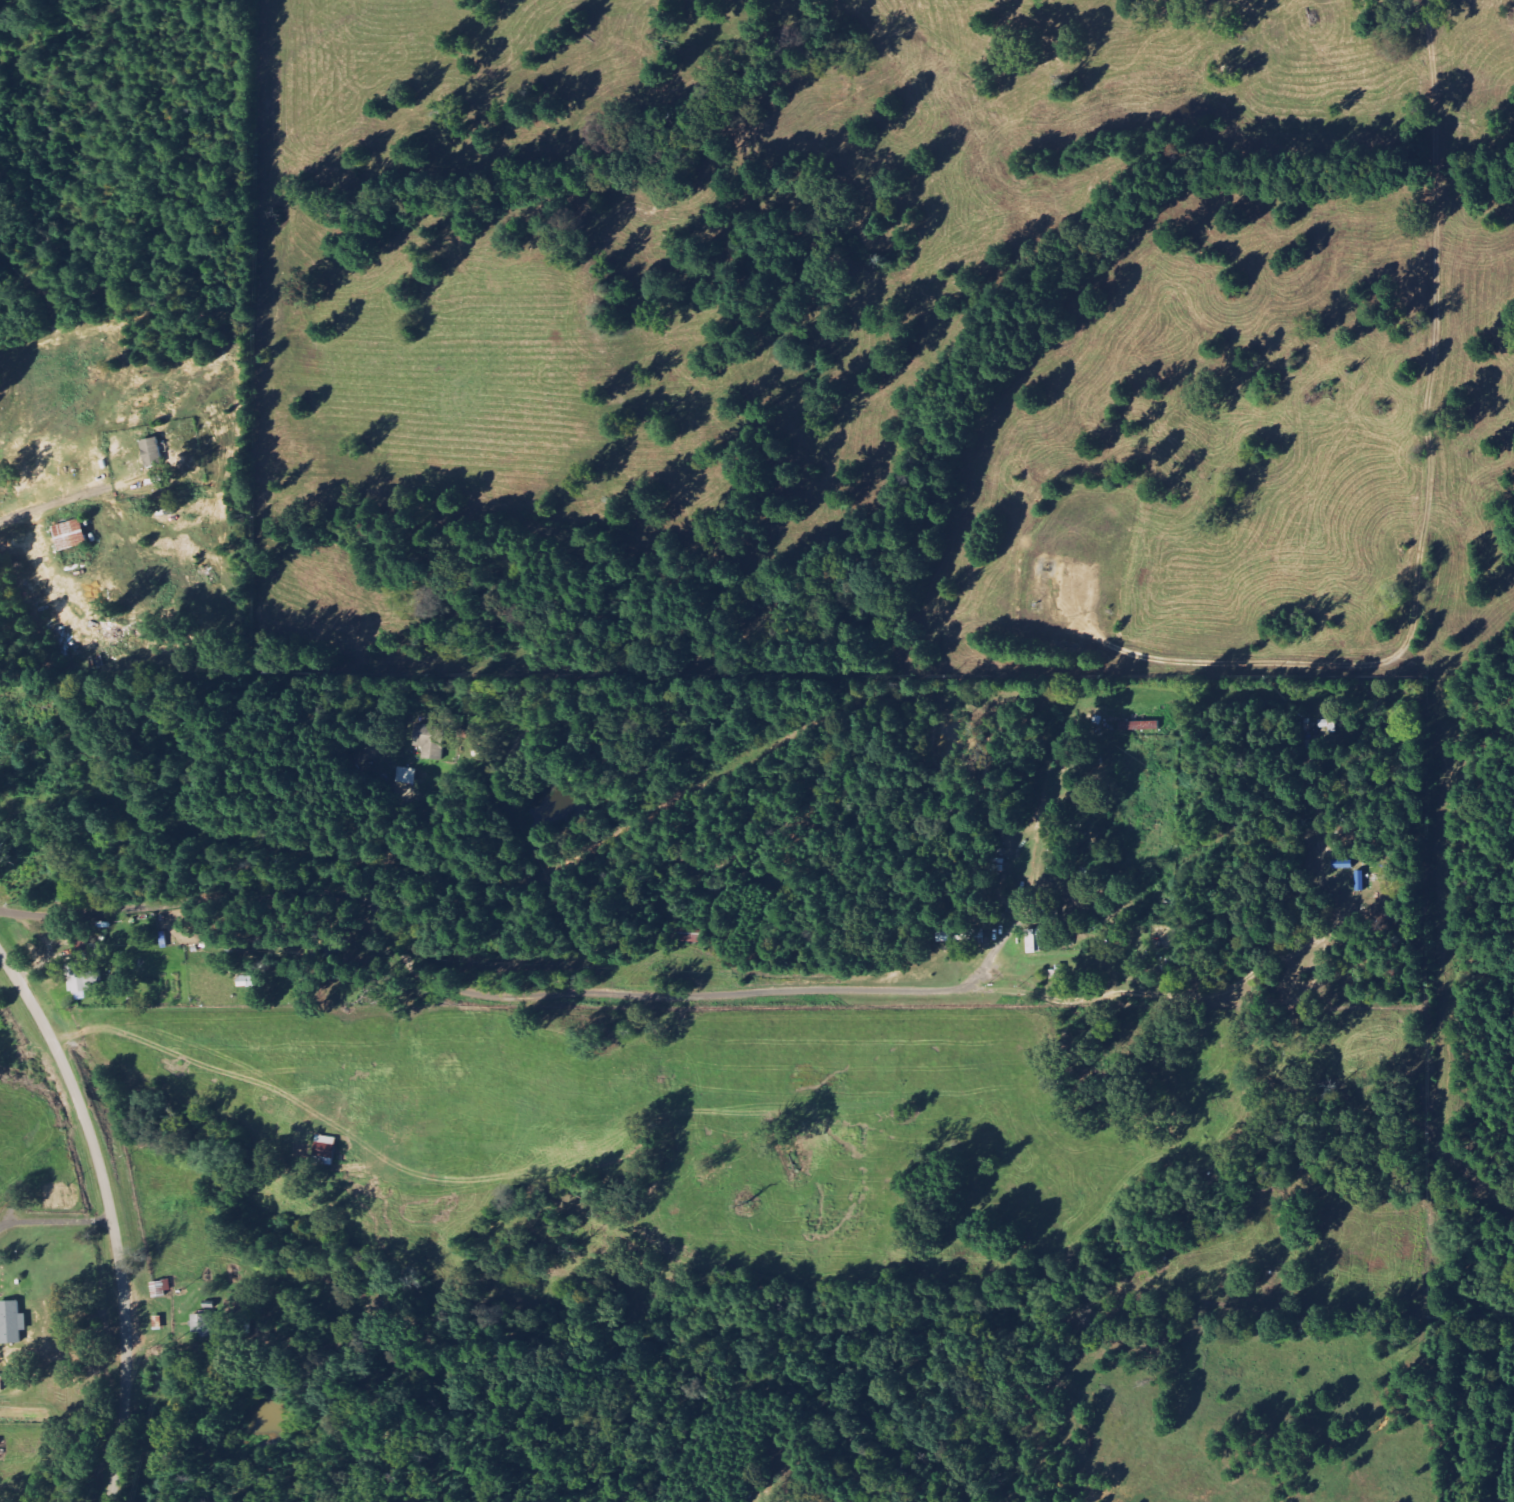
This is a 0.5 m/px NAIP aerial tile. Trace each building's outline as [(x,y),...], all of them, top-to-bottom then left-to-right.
[(143,439),(148,467),(166,464),(161,436),(143,439)] [(59,550),(89,545),(84,519),(54,524),(59,550)] [(1121,722),(1121,731),(1161,730),(1160,721),(1121,722)] [(448,728),(418,723),(414,746),(424,747),(423,757),(442,761),(448,728)] [(1028,953),(1042,952),(1042,940),(1046,940),(1046,929),(1027,929),(1028,953)] [(938,941),(968,941),(968,931),(938,931),(938,941)] [(102,989),(99,970),(82,973),(81,962),(67,964),(71,994),(102,989)] [(338,1137),(318,1135),(315,1163),(335,1165),(338,1137)] [(23,1344),(22,1331),(28,1331),(27,1314),(21,1314),(21,1301),(0,1301),(0,1313),(1,1313),(2,1344),(23,1344)]
